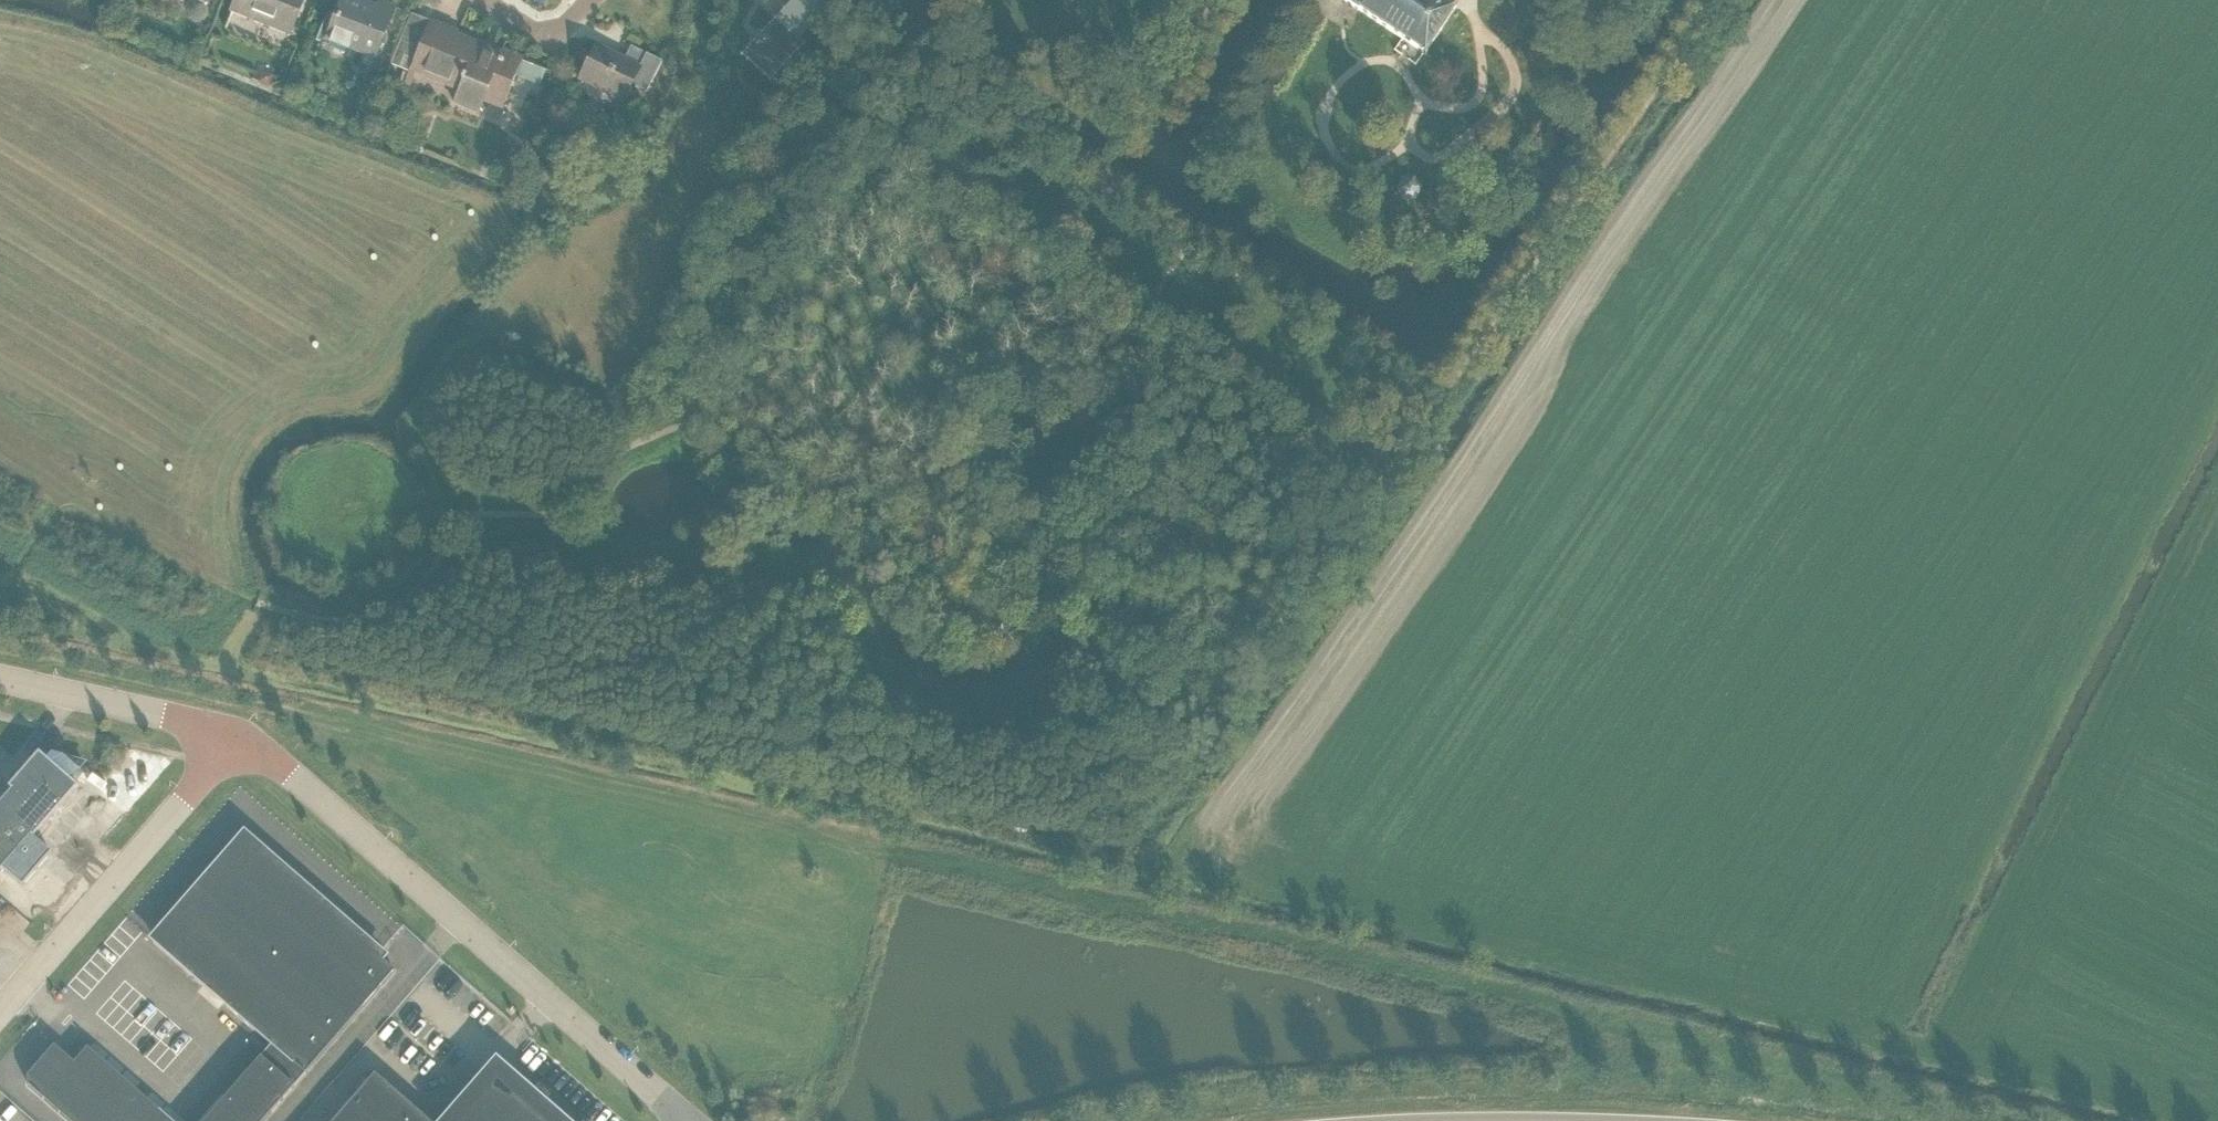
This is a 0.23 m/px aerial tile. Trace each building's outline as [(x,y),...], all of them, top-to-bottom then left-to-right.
[(231,12),(289,35),(303,0),(236,0),(231,12)] [(355,0),(342,0),(334,19),(325,16),(315,41),(329,46),(331,40),(375,58),(395,7),(379,0),(375,8),(355,0)] [(825,10),(814,0),(791,0),(774,19),(797,40),(825,10)] [(1424,56),(1455,9),(1441,0),(1343,0),(1424,56)] [(499,59),(453,41),(456,32),(411,14),(391,64),(410,71),(405,83),(410,85),(415,73),(459,91),(454,103),(479,113),(484,101),(502,108),(514,77),(540,88),(546,71),(521,61),(522,59),(503,51),(499,59)] [(769,70),(792,45),(775,29),(752,54),(769,70)] [(1300,53),(1309,38),(1300,32),(1291,47),(1300,53)] [(626,61),(599,47),(583,80),(623,101),(635,77),(650,85),(662,62),(634,48),(626,61)] [(668,88),(682,60),(670,53),(662,68),(661,68),(654,81),(668,88)] [(371,75),(365,89),(377,94),(383,80),(371,75)] [(757,96),(766,87),(758,79),(749,89),(757,96)] [(366,100),(365,100),(364,100),(363,100),(361,101),(359,103),(358,105),(358,107),(358,108),(358,110),(360,111),(360,112),(361,113),(363,113),(364,113),(366,113),(367,113),(369,112),(370,111),(371,109),(371,107),(371,106),(371,105),(371,104),(370,103),(370,102),(368,101),(367,101),(366,100)] [(0,804),(0,871),(2,869),(22,887),(51,853),(33,838),(78,787),(69,780),(85,762),(51,755),(47,760),(38,753),(8,788),(11,791),(0,804)] [(394,971),(378,957),(382,952),(248,835),(155,942),(272,1044),(204,1120),(263,1120),(394,971)] [(27,1076),(28,1085),(69,1120),(171,1120),(87,1047),(74,1062),(54,1045),(27,1076)] [(374,1074),(334,1120),(428,1120),(374,1074)] [(497,1082),(463,1120),(542,1120),(497,1082)]
